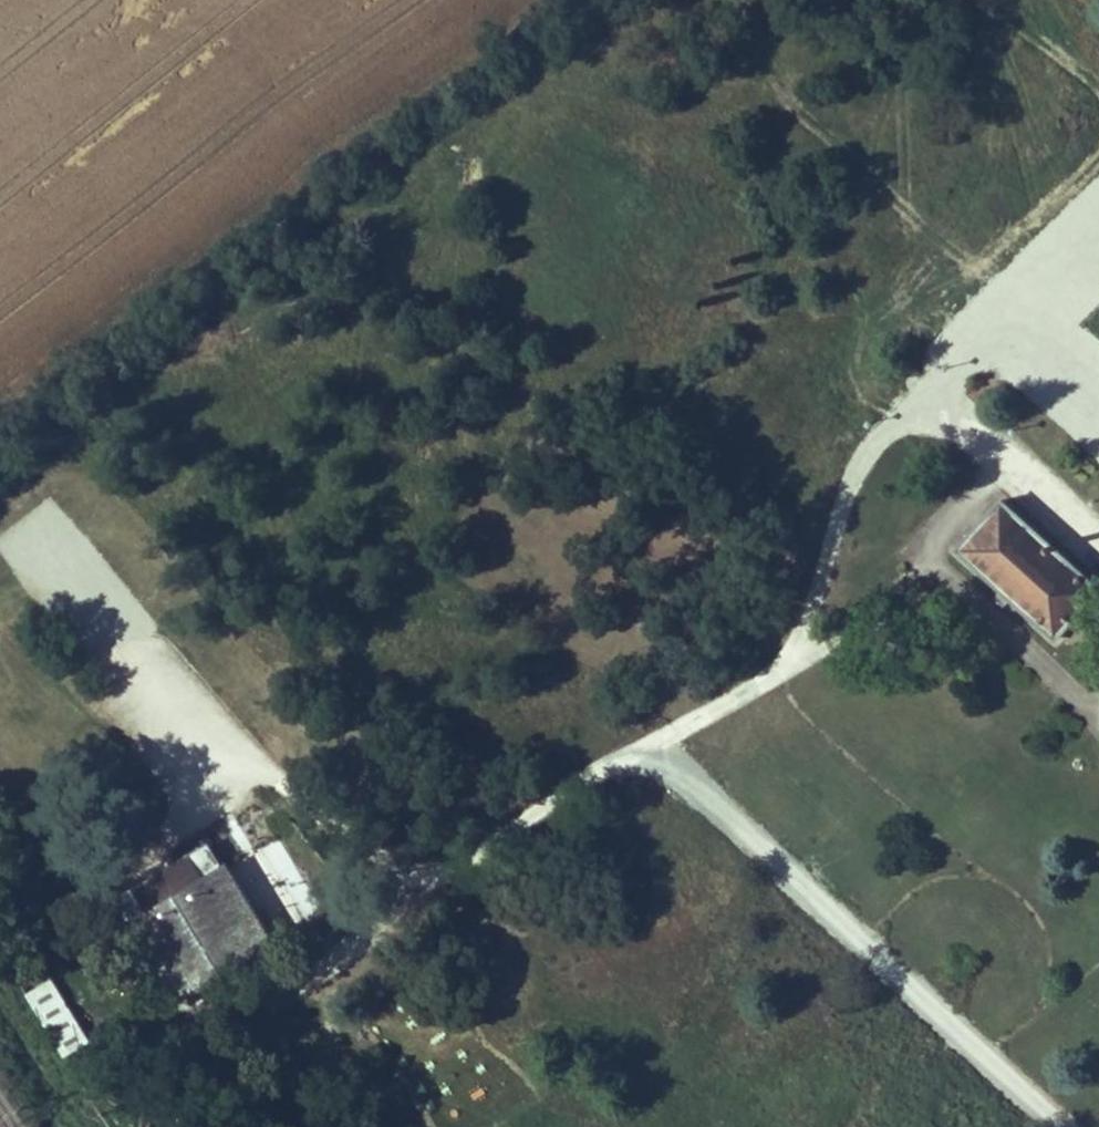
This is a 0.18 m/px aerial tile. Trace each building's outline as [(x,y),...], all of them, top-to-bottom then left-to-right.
[(1063,638),(1098,598),(1098,589),(998,497),(957,545),(1063,638)] [(259,845),(232,857),(265,928),(300,912),(280,869),(272,873),(259,845)] [(200,1006),(272,961),(210,863),(128,914),(140,933),(136,936),(148,955),(162,947),(200,1006)] [(186,1015),(200,1006),(162,947),(148,955),(186,1015)] [(50,978),(23,995),(63,1059),(90,1042),(50,978)] [(504,1125),(474,1115),(471,1126),(504,1126),(504,1125)]
